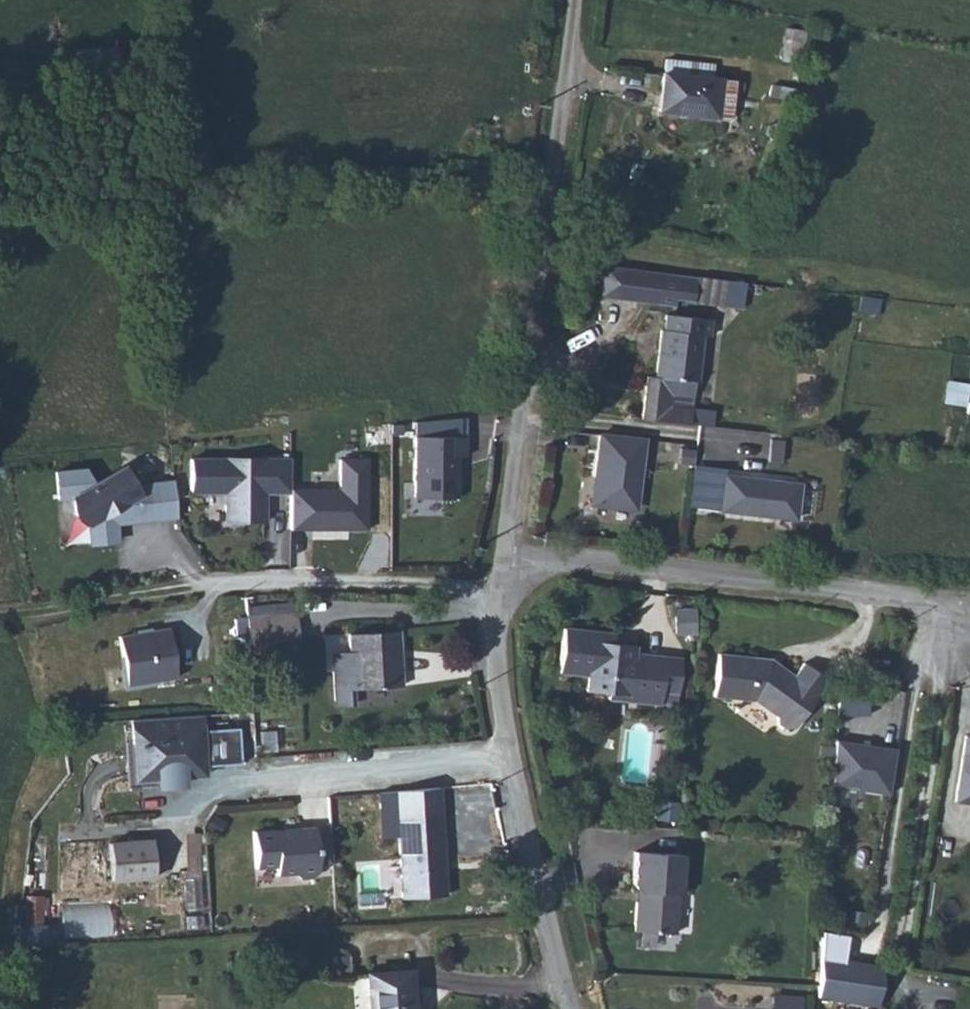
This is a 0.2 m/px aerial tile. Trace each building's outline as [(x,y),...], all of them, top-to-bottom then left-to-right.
[(119,54),(77,55),(79,84),(117,81),(119,54)] [(665,59),(664,73),(711,78),(713,66),(711,64),(665,59)] [(662,73),(658,111),(730,118),(735,81),(711,78),(664,73),(662,73)] [(794,101),(796,89),(772,85),(770,96),(794,101)] [(613,299),(617,267),(602,265),(598,297),(613,299)] [(692,302),(727,306),(731,281),(617,267),(613,299),(674,306),(675,296),(692,298),(692,302)] [(740,308),(744,283),(731,281),(727,306),(740,308)] [(892,301),(861,297),(859,311),(877,315),(879,308),(891,310),(892,301)] [(646,376),(641,419),(689,424),(690,408),(669,406),(670,395),(692,398),(693,381),(696,382),(701,335),(708,336),(711,319),(664,314),(662,330),(660,330),(654,377),(646,376)] [(692,398),(670,395),(669,406),(690,408),(692,398)] [(710,410),(690,408),(689,424),(708,426),(710,410)] [(643,439),(598,434),(593,476),(597,477),(593,505),(628,509),(636,503),(643,439)] [(414,436),(414,498),(457,498),(458,456),(466,456),(466,436),(414,436)] [(781,462),(782,440),(770,439),(769,461),(781,462)] [(334,487),(289,487),(289,492),(288,530),(368,531),(370,458),(335,457),(334,487)] [(289,487),(289,459),(263,459),(263,464),(251,464),(251,459),(190,458),(189,492),(225,492),(225,522),(264,522),(264,499),(259,499),(259,492),(264,492),(289,492),(289,487)] [(702,466),(689,464),(686,506),(697,508),(702,466)] [(176,517),(172,481),(133,485),(123,466),(92,482),(84,467),(54,470),(57,497),(71,495),(73,512),(87,524),(93,522),(95,545),(117,543),(115,523),(112,517),(120,513),(125,522),(141,520),(141,515),(147,515),(147,520),(176,517)] [(702,466),(697,508),(755,514),(758,512),(766,513),(768,516),(795,519),(800,484),(724,476),(724,468),(702,466)] [(245,607),(246,616),(296,613),(295,603),(245,607)] [(296,613),(246,616),(247,636),(247,643),(298,640),(296,613)] [(247,636),(246,616),(235,617),(237,637),(247,636)] [(126,686),(176,678),(167,628),(118,636),(126,686)] [(663,691),(665,653),(639,651),(614,649),(615,640),(616,633),(563,629),(558,674),(580,675),(580,685),(609,686),(637,688),(637,696),(663,698),(663,691)] [(398,631),(348,634),(349,652),(351,689),(401,686),(398,631)] [(639,642),(615,640),(614,649),(639,651),(639,642)] [(351,689),(349,652),(335,652),(331,656),(334,701),(338,705),(352,704),(351,689)] [(678,692),(681,654),(665,653),(663,691),(678,692)] [(792,729),(827,681),(803,663),(793,676),(777,664),(774,668),(768,663),(771,660),(770,659),(718,654),(713,696),(753,701),(776,717),(777,723),(784,729),(791,727),(792,729)] [(637,696),(637,688),(609,686),(609,694),(637,696)] [(868,694),(838,695),(837,716),(869,715),(868,694)] [(199,715),(131,719),(132,742),(143,742),(145,778),(177,777),(177,776),(193,775),(193,762),(201,761),(202,766),(239,763),(237,728),(200,731),(199,715)] [(961,743),(969,745),(969,735),(962,733),(961,743)] [(895,750),(835,741),(832,786),(889,795),(895,750)] [(961,743),(951,801),(969,803),(969,745),(961,743)] [(440,813),(396,816),(402,898),(445,895),(440,813)] [(331,863),(330,831),(315,832),(314,828),(284,829),(284,832),(275,832),(274,830),(252,831),(255,868),(275,867),(276,875),(295,873),(300,878),(313,877),(317,872),(317,864),(331,863)] [(182,832),(185,875),(201,874),(198,831),(182,832)] [(154,877),(151,840),(108,843),(111,880),(154,877)] [(634,851),(632,883),(636,887),(639,891),(639,902),(635,901),(633,931),(674,933),(677,894),(680,894),(683,855),(634,851)] [(201,909),(199,878),(183,880),(185,910),(201,909)] [(41,925),(42,899),(29,898),(29,925),(41,925)] [(58,905),(59,938),(110,936),(109,903),(58,905)] [(202,927),(201,915),(185,916),(186,928),(202,927)] [(877,1006),(883,966),(820,957),(818,997),(877,1006)] [(409,972),(367,974),(369,1008),(412,1008),(409,972)] [(801,998),(773,996),(772,1008),(801,1008),(801,998)]
